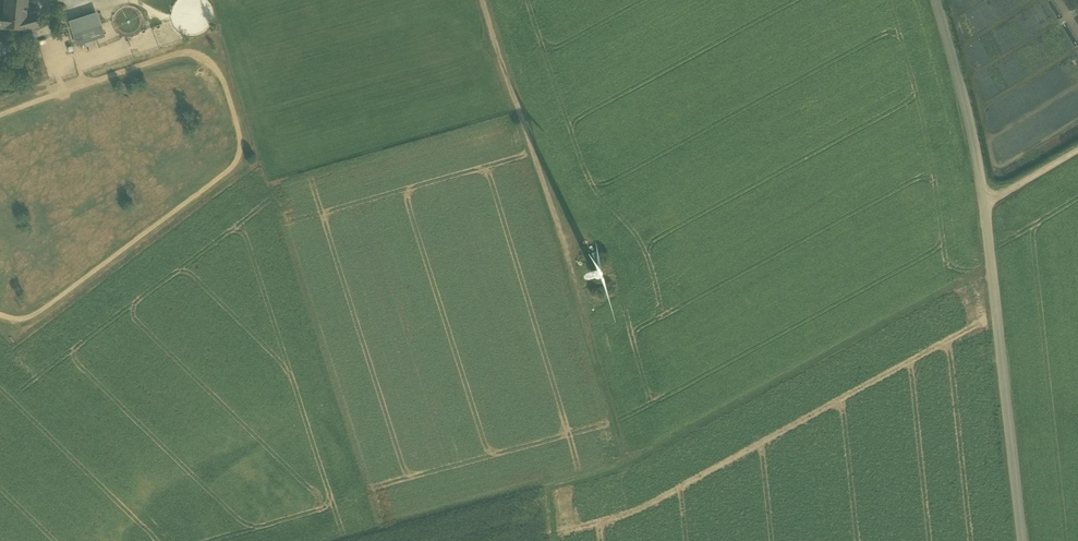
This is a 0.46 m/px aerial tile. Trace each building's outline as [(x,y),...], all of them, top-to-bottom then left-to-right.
[(2,30),(24,32),(38,28),(36,17),(25,20),(27,0),(5,0),(2,30)] [(77,46),(107,37),(99,12),(70,21),(77,46)]
